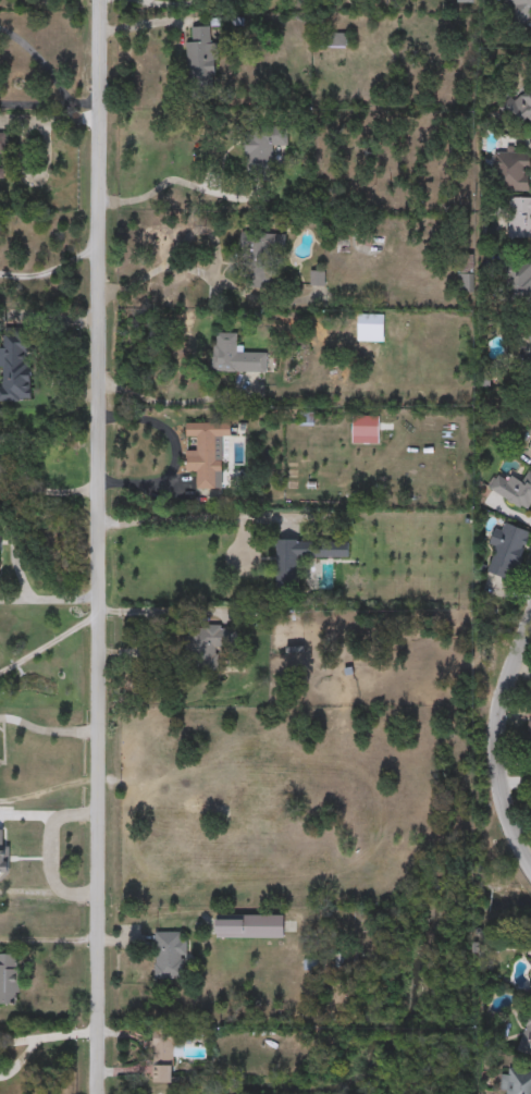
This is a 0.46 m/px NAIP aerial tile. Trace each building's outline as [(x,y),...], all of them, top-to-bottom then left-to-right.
[(511,20),(527,28),(530,21),(530,0),(503,0),(517,7),(511,20)] [(192,27),(211,26),(211,44),(218,42),(219,63),(213,66),(213,100),(186,100),(185,42),(193,42),(192,27)] [(507,110),(525,131),(530,126),(530,89),(507,110)] [(246,125),(287,125),(288,146),(273,146),(273,180),(247,181),(246,125)] [(495,154),(495,192),(530,192),(530,154),(495,154)] [(510,199),(510,239),(530,239),(530,199),(510,199)] [(240,232),(285,234),(285,251),(271,249),(271,269),(279,270),(277,279),(272,279),(272,288),(249,286),(251,276),(239,276),(240,232)] [(498,302),(530,302),(530,263),(498,263),(498,302)] [(218,333),(237,333),(236,353),(267,353),(267,371),(211,370),(213,344),(217,344),(218,333)] [(18,401),(0,401),(0,387),(2,386),(2,367),(0,366),(0,348),(4,348),(2,334),(29,334),(30,400),(18,398),(18,401)] [(186,422),(230,422),(231,435),(215,437),(215,460),(221,460),(221,471),(214,471),(215,489),(198,488),(197,471),(186,471),(186,451),(197,451),(197,438),(186,437),(186,422)] [(529,473),(524,482),(512,476),(509,483),(500,478),(492,492),(530,512),(530,474),(529,473)] [(513,582),(530,535),(530,533),(505,523),(487,572),(513,582)] [(275,539),(297,539),(298,542),(348,543),(348,557),(298,556),(298,588),(274,588),(275,539)] [(190,671),(219,672),(219,655),(217,654),(217,647),(237,648),(237,628),(220,628),(220,626),(205,626),(205,627),(188,627),(188,636),(185,636),(184,653),(192,654),(190,671)] [(1,881),(0,881),(0,829),(2,829),(3,846),(9,847),(10,872),(1,881)] [(217,914),(217,936),(284,936),(284,914),(217,914)] [(155,932),(178,932),(180,941),(186,942),(186,957),(178,957),(180,979),(153,978),(155,952),(155,941),(155,932)] [(16,1004),(0,1004),(0,954),(17,954),(17,982),(20,983),(20,993),(15,992),(16,1004)] [(529,1019),(530,1020),(530,1055),(518,1050),(529,1019)] [(153,1028),(192,1028),(193,1044),(174,1044),(173,1066),(172,1066),(155,1066),(153,1066),(153,1028)] [(172,1083),(172,1066),(155,1066),(155,1082),(172,1083)] [(504,1069),(530,1070),(530,1093),(503,1093),(504,1069)]
